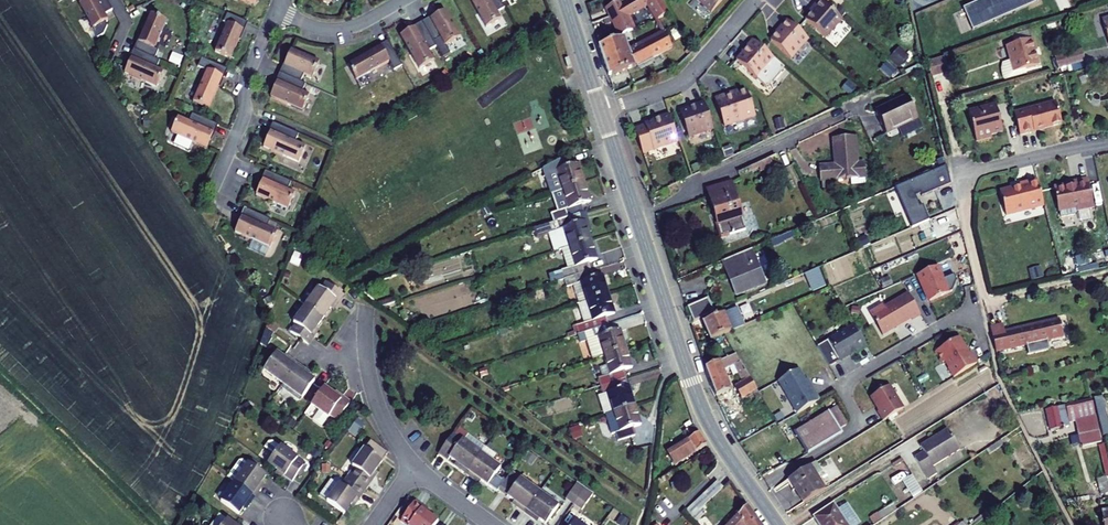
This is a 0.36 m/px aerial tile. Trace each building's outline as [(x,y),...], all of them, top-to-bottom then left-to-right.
[(108,20),(104,14),(112,10),(107,0),(85,0),(79,4),(93,28),(108,20)] [(500,20),(497,13),(504,9),(502,4),(499,0),(470,0),(486,28),(500,20)] [(589,15),(591,24),(609,18),(619,37),(631,31),(628,25),(631,23),(628,17),(645,7),(655,22),(668,13),(659,0),(631,0),(619,7),(617,2),(604,8),(605,10),(589,15)] [(710,13),(721,0),(695,0),(710,13)] [(824,38),(840,20),(818,0),(811,7),(814,10),(804,21),(824,38)] [(963,9),(972,31),(1038,2),(1037,0),(984,0),(965,8),(963,9)] [(440,38),(445,46),(460,38),(445,11),(430,19),(430,20),(423,24),(433,42),(440,38)] [(154,48),(166,20),(151,13),(138,42),(139,42),(136,50),(154,58),(158,50),(154,48)] [(215,51),(230,58),(243,30),(242,30),(245,22),(227,13),(223,22),(227,24),(215,51)] [(807,39),(785,20),(778,28),(780,29),(769,42),(789,59),(807,39)] [(419,70),(434,61),(428,51),(435,47),(433,42),(423,24),(415,29),(414,28),(400,36),(419,70)] [(1010,38),(1012,46),(1030,42),(1027,33),(1010,38)] [(623,39),(598,46),(608,76),(633,69),(671,49),(663,34),(627,53),(623,39)] [(773,59),(751,40),(744,47),(746,49),(735,61),(765,87),(782,68),(772,60),(773,59)] [(1012,46),(1006,48),(1010,62),(1013,73),(1023,70),(1037,66),(1032,51),(1034,51),(1031,41),(1030,42),(1012,46)] [(389,62),(393,71),(402,66),(389,43),(381,48),(381,47),(347,65),(356,80),(389,62)] [(889,59),(899,67),(908,57),(898,48),(889,59)] [(124,73),(156,87),(163,72),(156,68),(159,61),(154,58),(136,50),(132,58),(131,57),(124,73)] [(281,74),(300,82),(303,74),(312,78),(319,63),(291,50),(284,66),(285,66),(281,74)] [(1081,51),(1054,59),(1057,70),(1084,62),(1081,51)] [(944,57),(927,63),(931,77),(948,71),(944,57)] [(193,102),(208,109),(222,77),(221,76),(225,68),(201,58),(197,66),(206,70),(193,102)] [(1025,76),(1023,70),(1013,73),(1010,62),(1002,64),(1002,74),(1003,80),(1004,81),(1025,76)] [(270,97),(302,111),(309,95),(302,92),(305,84),(300,82),(281,74),(278,82),(277,81),(270,97)] [(723,127),(754,116),(746,92),(732,97),(730,92),(713,98),(723,127)] [(922,129),(907,98),(875,113),(886,134),(897,129),(902,139),(922,129)] [(712,129),(702,102),(693,105),(693,107),(678,112),(687,138),(712,129)] [(1034,133),(1034,131),(1042,129),(1042,131),(1061,126),(1056,104),(1014,116),(1019,137),(1034,133)] [(991,137),(1002,133),(995,107),(968,114),(976,143),(991,139),(991,137)] [(170,132),(206,148),(213,133),(212,132),(215,124),(191,114),(188,122),(177,117),(170,132)] [(676,141),(667,114),(657,117),(658,119),(643,124),(643,126),(633,130),(641,153),(676,141)] [(263,147),(298,163),(305,147),(295,142),(298,134),(274,124),(271,132),(270,131),(263,147)] [(855,136),(832,138),(834,160),(837,160),(837,165),(819,167),(820,181),(866,177),(865,163),(857,164),(855,136)] [(787,153),(779,157),(785,169),(793,165),(787,153)] [(548,175),(553,193),(585,183),(579,164),(570,167),(567,157),(544,169),(546,175),(548,175)] [(757,164),(758,171),(774,167),(772,160),(757,164)] [(942,160),(927,166),(930,173),(946,166),(942,160)] [(930,173),(894,188),(911,228),(929,221),(922,206),(919,207),(915,197),(920,194),(921,197),(950,185),(946,166),(930,173)] [(255,195),(287,209),(294,194),(287,190),(290,182),(267,172),(263,180),(262,179),(255,195)] [(1065,186),(1052,190),(1058,219),(1073,215),(1075,213),(1094,208),(1087,180),(1071,184),(1072,188),(1066,189),(1065,186)] [(731,181),(712,187),(716,202),(712,204),(718,224),(717,224),(722,238),(746,230),(731,181)] [(1010,190),(999,193),(1005,217),(1042,207),(1036,182),(1018,187),(1019,189),(1010,192),(1010,190)] [(550,214),(553,223),(574,216),(585,213),(582,205),(591,202),(585,183),(553,193),(551,194),(557,212),(550,214)] [(712,187),(707,189),(712,204),(716,202),(712,187)] [(234,232),(269,248),(276,232),(266,228),(270,220),(246,209),(242,217),(241,217),(234,232)] [(574,216),(577,224),(586,222),(589,233),(592,232),(586,213),(585,213),(574,216)] [(560,251),(562,251),(592,241),(589,233),(586,222),(577,224),(574,216),(553,223),(535,229),(537,238),(549,234),(555,250),(559,249),(560,251)] [(836,226),(829,229),(834,242),(842,238),(836,226)] [(562,270),(565,280),(592,271),(589,262),(598,260),(592,241),(562,251),(568,268),(562,270)] [(854,248),(831,257),(833,262),(855,252),(854,248)] [(750,249),(723,261),(730,276),(732,275),(735,283),(732,284),(737,295),(763,284),(760,276),(761,275),(750,249)] [(950,292),(938,265),(917,275),(920,283),(921,283),(929,301),(950,292)] [(1029,270),(1031,280),(1043,277),(1040,267),(1029,270)] [(818,268),(807,272),(812,284),(823,279),(818,268)] [(573,286),(579,304),(609,295),(603,275),(594,278),(592,271),(565,280),(567,288),(573,286)] [(317,288),(305,305),(322,318),(334,301),(336,303),(342,295),(325,282),(319,289),(317,288)] [(921,315),(909,293),(885,307),(884,305),(870,313),(883,335),(912,318),(913,320),(921,315)] [(577,325),(580,334),(609,325),(606,316),(615,314),(609,295),(579,304),(585,323),(577,325)] [(706,298),(687,306),(694,320),(712,313),(706,298)] [(287,329),(306,343),(312,336),(310,334),(322,318),(305,305),(292,322),(294,324),(292,328),(290,326),(287,329)] [(733,309),(723,313),(731,331),(741,326),(733,309)] [(723,313),(703,322),(711,340),(731,331),(723,313)] [(1025,328),(1025,330),(1062,322),(1062,320),(1025,328)] [(992,337),(995,353),(1066,338),(1062,322),(1025,330),(1005,334),(992,337)] [(270,331),(274,334),(280,327),(275,324),(270,331)] [(592,360),(604,356),(627,349),(621,330),(612,333),(609,325),(580,334),(578,335),(580,343),(586,342),(592,360)] [(867,346),(855,325),(828,341),(840,361),(856,351),(857,352),(867,346)] [(992,337),(1005,334),(1003,326),(990,329),(992,337)] [(971,355),(960,338),(937,352),(944,364),(947,362),(951,368),(949,369),(955,378),(978,364),(972,354),(971,355)] [(598,378),(601,387),(626,379),(623,371),(633,368),(627,349),(604,356),(607,366),(600,368),(603,376),(598,378)] [(723,351),(708,357),(711,365),(726,358),(723,351)] [(263,371),(283,384),(297,365),(287,358),(286,360),(276,353),(263,371)] [(735,354),(726,358),(711,365),(705,367),(716,396),(728,390),(721,369),(729,366),(731,370),(735,368),(743,382),(734,387),(742,399),(757,389),(735,354)] [(283,384),(302,398),(314,381),(304,374),(306,372),(297,365),(283,384)] [(809,386),(799,370),(779,382),(797,414),(820,401),(811,385),(809,386)] [(600,396),(606,416),(636,406),(629,386),(628,387),(626,379),(601,387),(603,395),(600,396)] [(1084,381),(1074,383),(1077,400),(1088,398),(1084,381)] [(904,409),(890,386),(871,398),(879,412),(878,413),(884,421),(904,409)] [(329,415),(337,420),(349,403),(341,397),(340,399),(323,387),(310,404),(327,417),(329,415)] [(1102,398),(1094,400),(1099,423),(1107,421),(1102,398)] [(1091,400),(1046,411),(1051,431),(1069,427),(1069,424),(1075,422),(1080,448),(1101,443),(1091,400)] [(616,434),(618,442),(635,437),(632,428),(642,425),(636,406),(606,416),(612,435),(616,434)] [(848,425),(837,407),(795,433),(805,449),(822,439),(825,444),(842,433),(840,429),(848,425)] [(311,421),(321,427),(326,418),(317,412),(311,421)] [(355,436),(364,424),(357,420),(348,431),(355,436)] [(1099,423),(1102,436),(1107,435),(1107,425),(1107,421),(1099,423)] [(668,453),(675,465),(706,446),(694,427),(684,434),(688,441),(668,453)] [(948,430),(921,447),(933,467),(961,450),(948,430)] [(453,433),(438,453),(447,460),(449,458),(457,464),(458,465),(456,467),(466,475),(481,454),(453,433)] [(825,444),(822,439),(805,449),(808,454),(825,444)] [(264,447),(273,454),(279,446),(273,441),(269,441),(264,447)] [(369,442),(364,449),(381,462),(386,455),(369,442)] [(266,464),(291,482),(304,464),(279,446),(273,454),(266,464)] [(478,479),(487,486),(500,468),(491,462),(496,455),(485,448),(481,454),(466,475),(476,481),(478,479)] [(354,468),(348,477),(366,489),(372,480),(370,478),(381,462),(364,449),(352,466),(354,468)] [(900,479),(910,473),(901,459),(892,464),(900,479)] [(246,465),(242,461),(238,462),(227,478),(234,483),(253,497),(260,487),(258,486),(265,476),(247,463),(246,465)] [(816,462),(789,480),(804,504),(826,490),(817,476),(823,472),(816,462)] [(514,506),(524,513),(538,493),(510,473),(497,491),(516,503),(514,506)] [(327,502),(344,514),(356,497),(359,499),(366,489),(348,477),(341,486),(339,484),(327,502)] [(1097,481),(1101,497),(1107,495),(1107,487),(1106,479),(1097,481)] [(244,504),(247,506),(253,497),(234,483),(220,502),(237,514),(244,504)] [(573,504),(584,488),(576,483),(565,498),(573,504)] [(723,489),(717,483),(686,511),(696,522),(703,515),(699,511),(723,489)] [(584,488),(573,504),(581,509),(592,494),(584,488)] [(535,518),(544,524),(557,507),(538,493),(524,513),(533,520),(535,518)] [(438,522),(421,509),(422,507),(414,501),(402,519),(409,524),(435,524),(438,522)] [(814,517),(819,524),(848,524),(834,504),(814,517)] [(729,524),(745,524),(741,519),(752,513),(747,506),(729,524)] [(752,513),(741,519),(745,524),(760,524),(752,513)] [(218,514),(210,524),(233,524),(218,514)]
